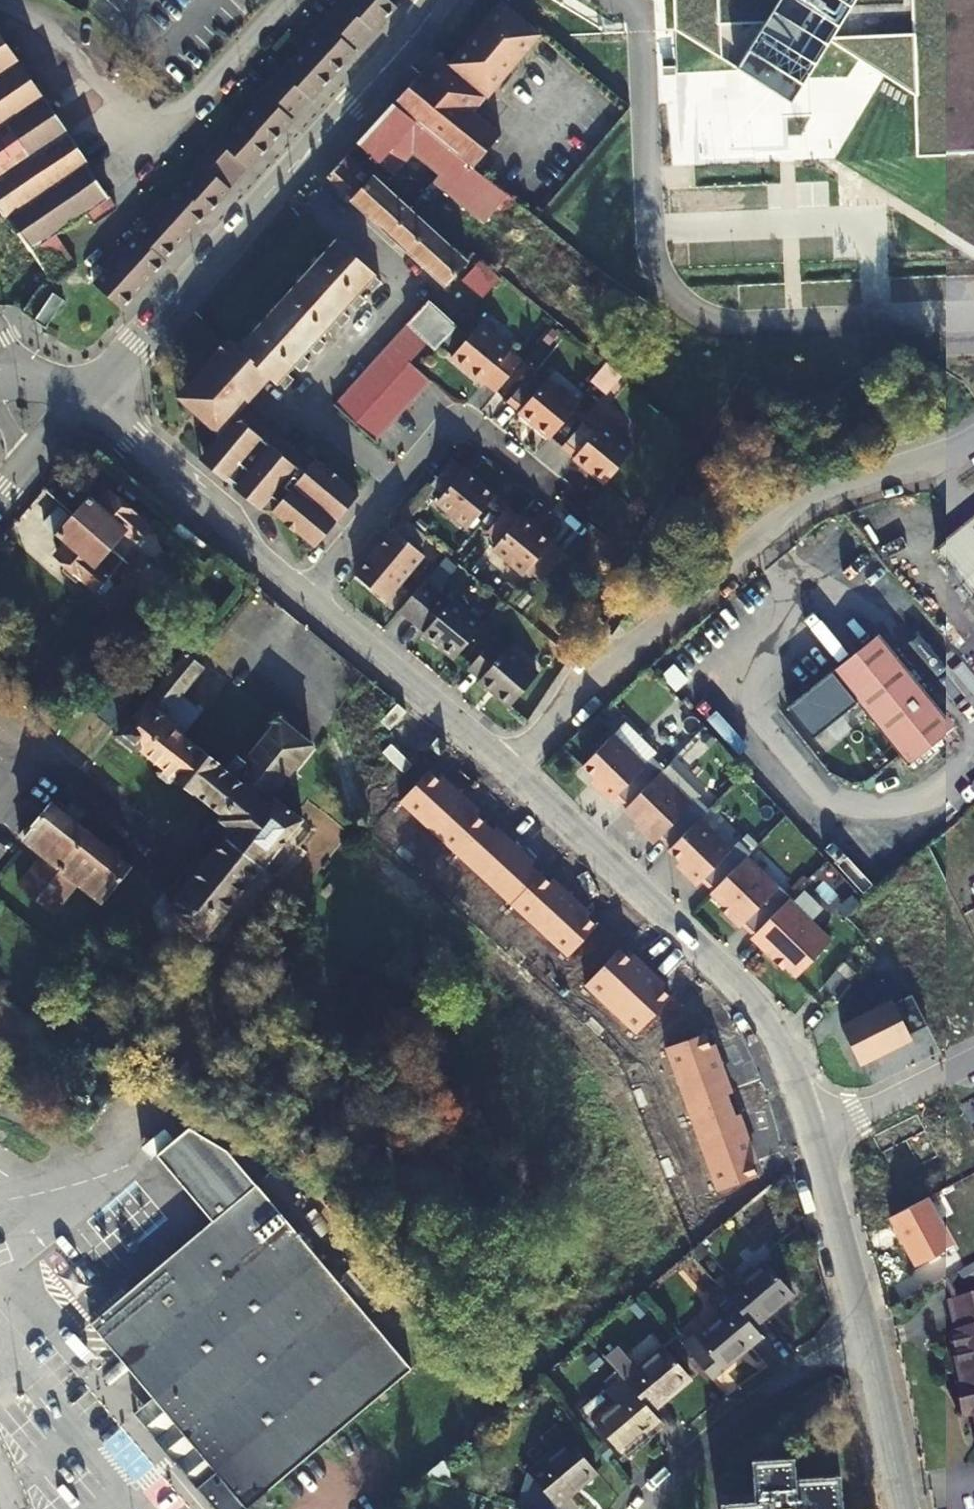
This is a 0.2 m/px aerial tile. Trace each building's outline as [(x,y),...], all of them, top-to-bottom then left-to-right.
[(358,0),(349,0),(346,3),(344,0),(324,22),(327,25),(285,72),(281,69),(261,91),(265,94),(243,118),(244,119),(223,142),(220,139),(200,162),(203,164),(182,187),(181,186),(159,211),(137,235),(138,236),(95,284),(123,309),(167,260),(165,259),(208,212),(209,212),(231,188),(229,186),(248,166),(250,167),(294,119),(292,117),(310,96),(312,98),(356,49),(354,47),(372,27),(374,29),(381,22),(378,18),(362,4),(358,0)] [(390,0),(358,0),(362,4),(378,18),(381,22),(396,5),(390,0)] [(736,68),(791,103),(853,5),(860,10),(864,4),(858,0),(778,0),(736,68)] [(539,38),(501,5),(450,64),(439,54),(392,104),(469,167),(470,168),(499,135),(473,112),(539,38)] [(33,84),(0,36),(0,106),(33,84)] [(0,106),(0,126),(42,98),(33,84),(0,106)] [(0,126),(0,178),(66,133),(42,98),(0,126)] [(392,104),(357,143),(391,175),(401,164),(414,175),(427,162),(453,186),(469,167),(392,104)] [(0,178),(0,205),(7,215),(86,162),(66,133),(0,178)] [(348,153),(326,176),(352,200),(352,201),(444,285),(466,261),(348,153)] [(87,212),(97,205),(110,197),(86,162),(7,215),(31,250),(55,234),(87,212)] [(517,224),(480,191),(457,216),(495,250),(517,224)] [(97,205),(87,212),(95,224),(118,209),(110,197),(97,205)] [(55,234),(31,250),(54,284),(78,267),(55,234)] [(241,409),(245,404),(271,375),(284,387),(294,377),(286,370),(294,362),(301,368),(310,360),(302,353),(310,344),(317,351),(326,342),(319,334),(334,318),(341,325),(350,316),(342,308),(349,302),(357,308),(366,298),(358,292),(365,284),(372,291),(382,280),(337,241),(240,347),(226,334),(179,387),(285,479),(264,507),(269,507),(310,546),(357,495),(315,457),(310,462),(256,413),(251,417),(241,409)] [(480,298),(499,277),(479,260),(460,280),(480,298)] [(41,287),(25,310),(36,318),(52,294),(41,287)] [(48,326),(65,300),(53,293),(52,293),(52,294),(36,318),(48,326)] [(455,327),(454,326),(427,302),(342,395),(332,405),(353,424),(374,443),(384,432),(393,422),(402,412),(411,402),(421,392),(431,381),(410,363),(429,343),(435,348),(455,327)] [(495,391),(523,360),(481,326),(455,356),(495,391)] [(591,383),(606,396),(621,378),(607,365),(591,383)] [(549,437),(576,405),(545,380),(540,386),(528,377),(508,402),(549,437)] [(256,506),(264,507),(285,479),(179,387),(174,392),(216,431),(197,453),(256,506)] [(251,417),(256,413),(245,404),(241,409),(251,417)] [(582,422),(562,447),(604,484),(608,479),(630,451),(600,426),(594,432),(582,422)] [(449,460),(428,485),(439,494),(434,500),(466,527),(492,495),(449,460)] [(73,517),(110,548),(124,531),(138,542),(149,528),(110,495),(99,507),(89,499),(73,517)] [(522,575),(526,571),(548,542),(504,507),(484,532),(496,541),(490,549),(522,575)] [(110,548),(73,517),(59,533),(69,542),(58,555),(69,564),(65,569),(78,580),(82,576),(98,588),(123,559),(110,548)] [(373,552),(354,575),(383,599),(421,553),(416,549),(426,538),(401,518),(373,552)] [(200,538),(179,520),(168,532),(190,550),(200,538)] [(940,548),(973,590),(973,521),(940,548)] [(560,552),(548,542),(526,571),(538,581),(560,552)] [(137,552),(128,563),(155,587),(164,576),(137,552)] [(155,587),(128,563),(120,572),(148,596),(155,587)] [(454,658),(481,624),(438,589),(425,578),(416,588),(398,611),(454,658)] [(881,635),(834,673),(910,767),(957,730),(881,635)] [(493,641),(469,668),(511,705),(539,673),(509,647),(505,651),(493,641)] [(266,803),(313,747),(280,722),(261,744),(256,741),(251,737),(215,707),(223,697),(197,675),(203,667),(189,654),(181,663),(173,656),(155,676),(164,684),(150,702),(147,700),(119,735),(136,749),(139,745),(144,749),(142,752),(161,767),(158,772),(158,777),(166,782),(171,782),(175,778),(224,816),(219,821),(230,831),(164,912),(171,918),(163,929),(174,938),(179,933),(193,944),(197,939),(201,943),(214,943),(224,930),(222,917),(227,912),(242,893),(244,894),(304,822),(275,799),(270,806),(266,803)] [(251,737),(256,741),(260,735),(255,732),(251,737)] [(615,798),(626,809),(659,775),(664,771),(651,759),(644,767),(612,736),(581,768),(601,786),(597,791),(610,803),(615,798)] [(659,775),(626,809),(624,810),(643,829),(640,832),(654,844),(659,838),(670,849),(699,820),(708,811),(696,800),(690,805),(659,775)] [(44,893),(90,836),(76,824),(64,815),(53,806),(36,827),(32,824),(21,837),(42,855),(43,854),(45,855),(19,887),(52,914),(59,906),(44,893)] [(64,815),(76,824),(84,815),(72,806),(64,815)] [(699,820),(670,849),(668,851),(688,870),(684,874),(697,886),(702,881),(712,892),(746,858),(750,854),(737,843),(730,850),(699,820)] [(44,893),(59,906),(77,883),(101,903),(129,867),(90,836),(44,893)] [(871,879),(886,863),(864,843),(849,859),(871,879)] [(753,936),(788,900),(787,898),(788,897),(776,885),(775,886),(746,858),(712,892),(710,894),(730,912),(727,915),(740,928),(742,926),(753,936)] [(143,912),(129,900),(112,922),(125,933),(143,912)] [(788,900),(753,936),(751,938),(774,960),(777,957),(795,975),(829,939),(788,900)] [(125,933),(112,948),(125,958),(135,946),(138,948),(158,924),(143,912),(125,933)] [(174,938),(163,929),(153,941),(168,954),(178,942),(174,938)] [(334,1140),(347,1119),(343,1116),(330,1138),(334,1140)] [(153,1400),(216,1475),(199,1490),(215,1508),(251,1508),(413,1371),(257,1187),(229,1153),(191,1130),(158,1158),(214,1224),(92,1327),(153,1400)] [(727,1296),(754,1329),(796,1294),(770,1261),(727,1296)] [(727,1296),(722,1290),(713,1298),(726,1314),(683,1348),(711,1381),(762,1339),(754,1329),(727,1296)] [(973,1311),(973,1295),(947,1301),(951,1316),(973,1311)] [(973,1328),(973,1311),(951,1316),(954,1333),(973,1328)] [(973,1412),(973,1328),(954,1333),(951,1334),(962,1386),(956,1388),(962,1415),(973,1412)] [(627,1383),(654,1416),(696,1382),(669,1349),(627,1383)] [(654,1416),(627,1383),(625,1381),(609,1394),(619,1405),(597,1424),(623,1456),(662,1426),(654,1416)] [(216,1475),(153,1400),(136,1414),(199,1490),(216,1475)] [(559,1431),(544,1443),(556,1457),(533,1477),(537,1481),(528,1508),(561,1508),(599,1477),(559,1431)] [(797,1479),(795,1456),(754,1461),(758,1500),(726,1504),(726,1508),(845,1508),(841,1474),(797,1479)]
